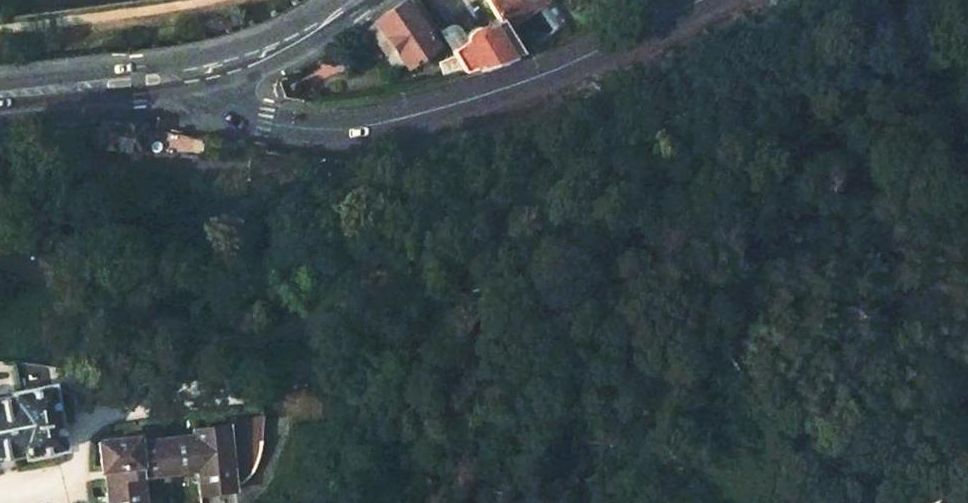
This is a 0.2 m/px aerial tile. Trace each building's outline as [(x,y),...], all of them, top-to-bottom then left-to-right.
[(403,67),(435,44),(429,35),(437,29),(436,28),(417,0),(399,0),(371,21),(381,36),(403,67)] [(436,0),(417,0),(436,28),(441,24),(448,18),(436,0)] [(487,0),(474,0),(465,7),(478,24),(485,24),(498,16),(487,0)] [(540,38),(551,29),(535,7),(538,4),(535,0),(487,0),(498,16),(524,53),(543,41),(540,38)] [(551,29),(540,38),(543,41),(550,49),(577,36),(565,20),(550,0),(535,0),(538,4),(535,7),(551,29)] [(632,0),(616,0),(623,11),(635,4),(632,0)] [(437,29),(465,70),(524,53),(498,16),(485,24),(478,24),(462,34),(460,39),(458,40),(448,25),(441,24),(436,28),(437,29)] [(371,21),(357,30),(367,46),(381,36),(371,21)] [(99,121),(99,147),(140,147),(141,122),(134,121),(127,121),(120,120),(113,120),(106,121),(99,121)] [(49,384),(13,391),(14,396),(10,397),(8,392),(0,394),(0,458),(22,453),(23,458),(62,450),(49,384)] [(262,416),(229,422),(235,490),(239,488),(242,484),(245,481),(247,477),(249,474),(252,468),(254,462),(256,456),(258,450),(259,444),(261,438),(261,432),(262,426),(262,419),(262,416)] [(99,441),(101,475),(107,474),(109,502),(146,502),(144,476),(197,471),(199,495),(235,490),(229,422),(193,427),(194,436),(135,442),(135,439),(99,441)]
